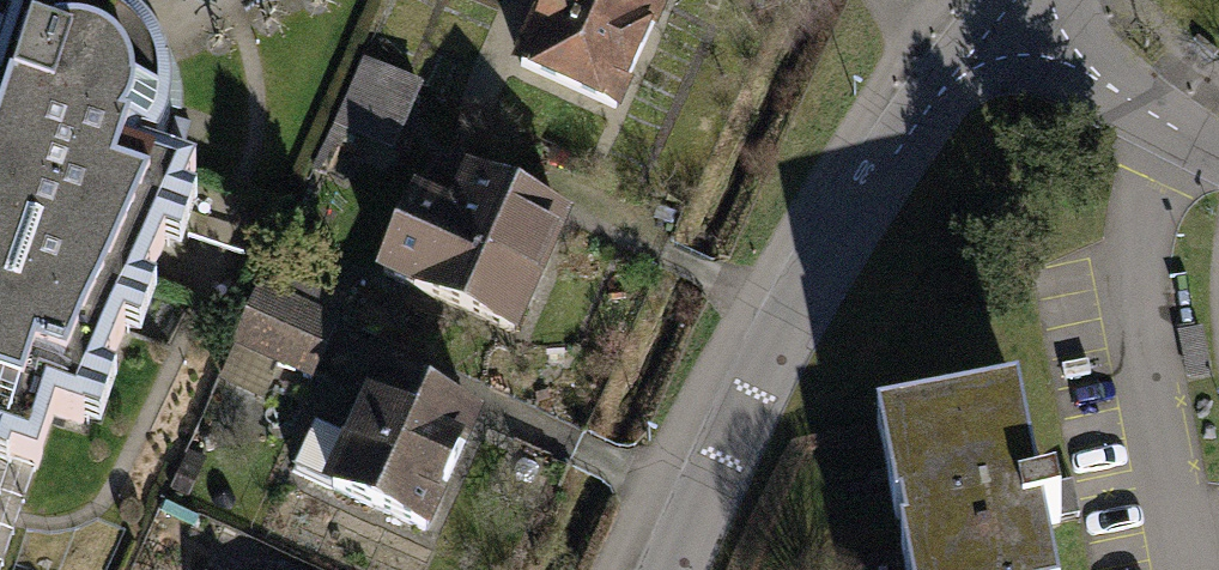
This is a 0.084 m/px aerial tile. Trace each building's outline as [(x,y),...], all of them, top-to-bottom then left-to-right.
[(30,19),(7,11),(11,0),(0,0),(0,445),(11,449),(7,460),(10,461),(36,470),(54,416),(82,426),(84,421),(81,420),(95,379),(102,382),(125,332),(121,330),(135,289),(142,292),(165,243),(161,241),(176,201),(183,203),(195,176),(137,155),(141,147),(155,154),(167,129),(171,102),(167,75),(155,50),(137,30),(113,15),(85,8),(57,9),(30,19)] [(520,66),(614,109),(660,9),(641,0),(550,0),(520,66)] [(388,145),(416,85),(362,60),(334,120),(388,145)] [(564,223),(470,179),(452,217),(417,201),(382,274),(511,334),(564,223)] [(336,320),(259,286),(233,344),(309,379),(336,320)] [(474,421),(382,378),(353,441),(326,429),(317,449),(307,444),(294,472),(331,489),(423,532),(474,421)] [(901,427),(910,477),(888,481),(896,519),(900,518),(905,545),(901,546),(906,569),(1051,569),(1043,526),(1060,522),(1055,501),(1038,504),(1018,402),(901,427)] [(8,470),(10,461),(7,460),(11,449),(0,445),(0,467),(8,470)]
